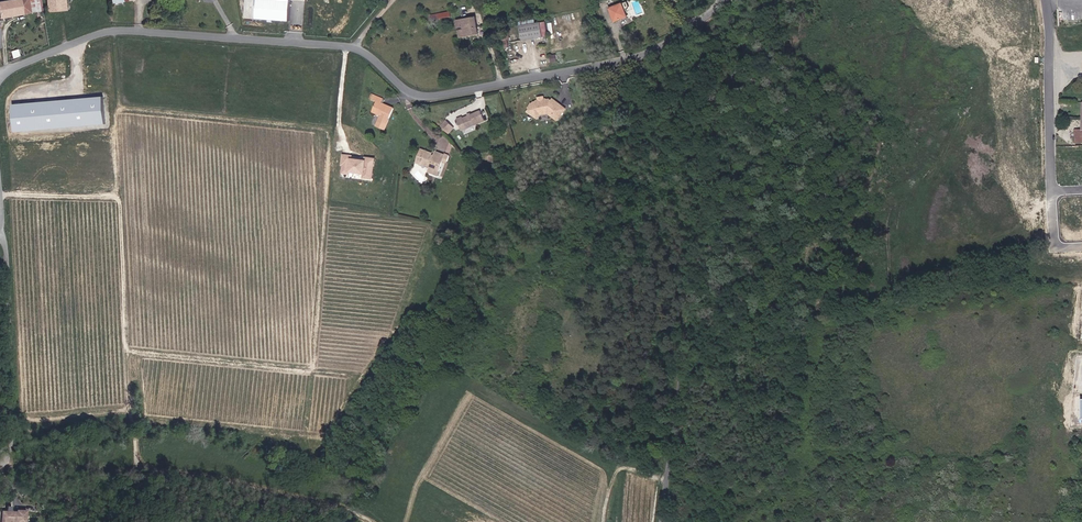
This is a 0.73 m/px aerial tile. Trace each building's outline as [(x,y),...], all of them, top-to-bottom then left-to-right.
[(0,2),(0,18),(44,12),(41,0),(14,0),(0,2)] [(67,0),(48,0),(49,11),(69,11),(67,0)] [(255,17),(287,20),(288,0),(256,0),(255,17)] [(624,12),(626,11),(632,9),(629,3),(610,10),(615,23),(627,19),(624,12)] [(433,16),(433,21),(455,17),(454,12),(433,16)] [(477,17),(457,20),(461,39),(481,35),(477,17)] [(525,40),(551,36),(548,22),(522,26),(525,40)] [(386,99),(377,95),(374,101),(375,101),(370,112),(379,116),(374,125),(384,130),(394,108),(384,103),(386,99)] [(559,121),(569,108),(554,98),(553,100),(551,98),(548,99),(547,98),(546,98),(545,96),(538,97),(539,99),(538,100),(537,101),(535,101),(533,103),(532,103),(529,108),(530,109),(528,112),(539,119),(542,115),(548,113),(559,121)] [(464,116),(458,118),(463,131),(487,121),(482,110),(472,114),(472,113),(469,114),(469,115),(464,117),(464,116)] [(446,120),(440,127),(449,136),(457,129),(446,120)] [(436,153),(422,149),(417,163),(431,168),(430,172),(439,175),(445,161),(449,163),(452,155),(437,150),(436,153)] [(374,157),(364,156),(363,159),(351,157),(351,155),(341,154),(340,173),(350,174),(350,171),(362,172),(361,178),(371,179),(374,157)] [(348,506),(353,508),(356,497),(351,496),(348,506)] [(27,512),(18,511),(18,513),(3,512),(3,521),(8,521),(12,521),(27,521),(27,512)]
